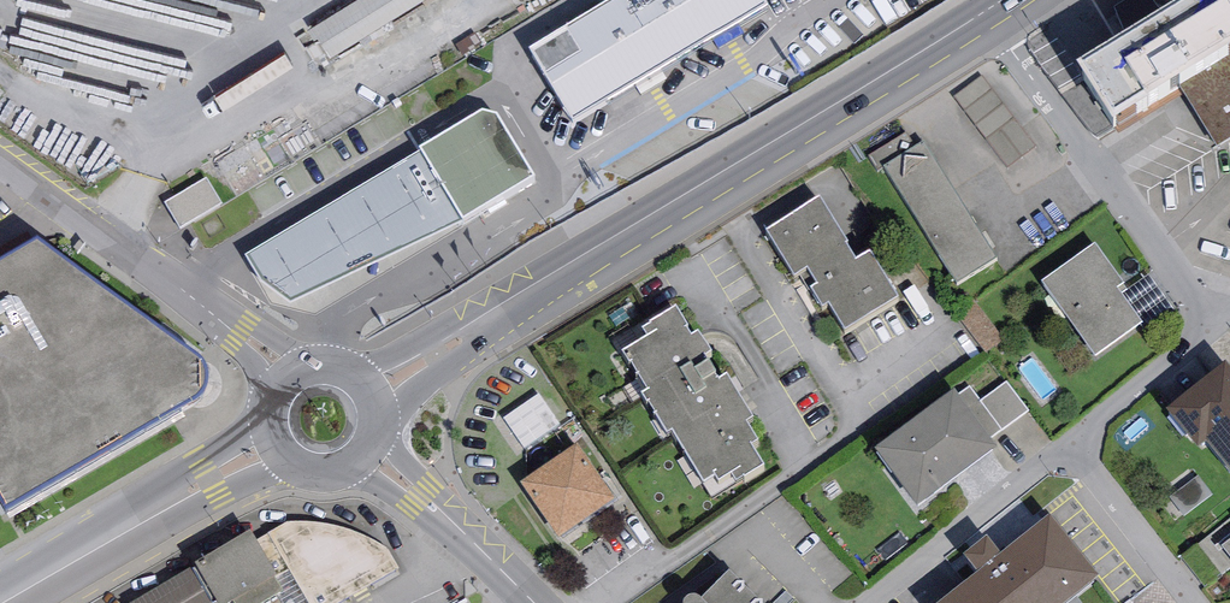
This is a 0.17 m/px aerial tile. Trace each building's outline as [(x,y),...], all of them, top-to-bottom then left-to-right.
[(156,109),(167,100),(171,82),(246,15),(249,0),(18,0),(23,1),(11,51),(22,54),(49,84),(156,109)] [(337,58),(434,0),(361,0),(318,26),(337,58)] [(529,51),(572,125),(768,8),(763,0),(615,0),(529,51)] [(1077,71),(1114,130),(1180,89),(1216,149),(1229,140),(1229,0),(1192,0),(1077,71)] [(982,76),(954,97),(1007,168),(1036,147),(982,76)] [(480,113),(420,151),(463,222),(534,178),(497,116),(480,113)] [(878,171),(884,168),(915,148),(906,133),(868,156),(878,171)] [(915,148),(884,168),(957,284),(998,258),(925,142),(915,148)] [(463,222),(420,151),(245,257),(262,284),(291,303),(463,222)] [(184,232),(225,208),(209,180),(168,204),(184,232)] [(820,200),(766,234),(794,280),(807,271),(817,287),(811,291),(823,311),(829,306),(846,333),(898,301),(869,255),(856,263),(845,247),(848,245),(820,200)] [(1095,245),(1041,284),(1095,358),(1142,325),(1118,290),(1124,286),(1095,245)] [(201,362),(37,246),(0,268),(0,505),(5,514),(197,401),(202,398),(206,391),(206,384),(207,379),(206,373),(204,368),(201,362)] [(957,316),(987,353),(1004,338),(974,302),(957,316)] [(688,329),(675,309),(649,325),(650,327),(642,332),(647,340),(623,355),(647,394),(642,397),(647,405),(648,404),(668,436),(672,433),(713,499),(744,480),(745,482),(764,470),(751,448),(759,444),(747,424),(753,420),(727,378),(720,383),(705,360),(712,356),(698,334),(691,338),(686,330),(688,329)] [(1167,413),(1198,452),(1207,445),(1229,473),(1229,371),(1226,366),(1167,413)] [(1006,383),(980,402),(1002,431),(1028,412),(1006,383)] [(969,388),(957,397),(989,440),(1002,431),(980,402),(969,388)] [(917,512),(998,452),(989,440),(957,397),(954,393),(873,453),(917,512)] [(540,395),(504,419),(525,450),(560,426),(540,395)] [(577,447),(521,485),(558,540),(615,501),(577,447)] [(1199,477),(1171,498),(1184,516),(1212,495),(1199,477)] [(944,602),(1069,602),(1099,579),(1050,518),(1001,556),(987,538),(963,557),(978,576),(944,602)] [(133,602),(340,602),(399,568),(387,549),(378,544),(365,537),(352,531),(335,527),(317,522),(297,523),(288,524),(268,536),(256,543),(251,533),(133,602)] [(701,602),(699,599),(697,598),(693,598),(690,599),(685,602),(684,602),(757,602),(729,575),(701,602)]
